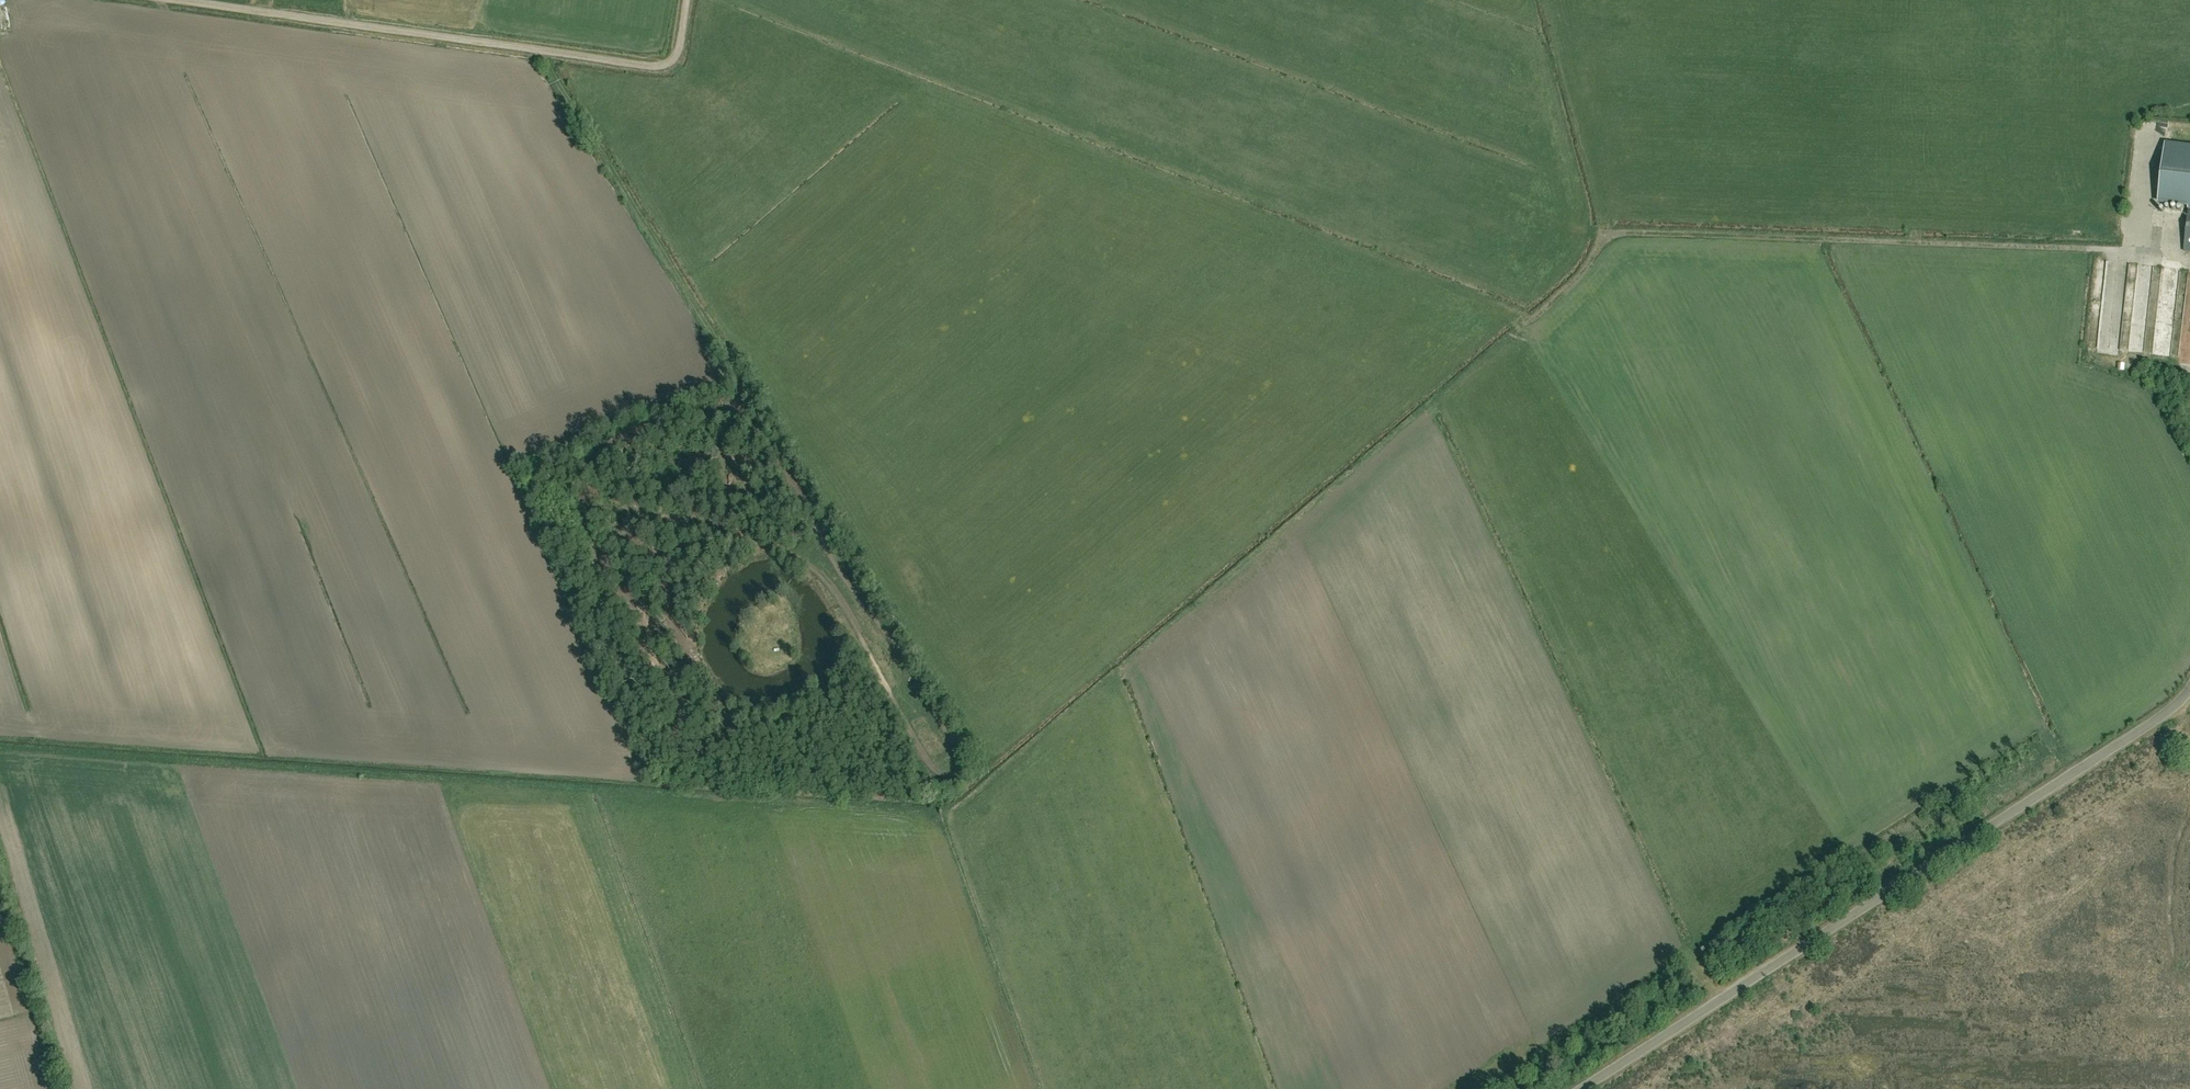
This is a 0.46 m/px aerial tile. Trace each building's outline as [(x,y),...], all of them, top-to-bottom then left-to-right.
[(2189,210),(2184,251),(2189,252),(2189,145),(2165,143),(2158,204),(2188,208),(2188,210),(2189,210)] [(1920,247),(1921,258),(1931,257),(1930,246),(1920,247)] [(2159,319),(2170,326),(2178,313),(2167,306),(2159,319)] [(2148,346),(2155,348),(2157,335),(2150,334),(2148,346)] [(689,458),(680,460),(678,464),(679,468),(684,470),(692,468),(694,464),(693,460),(689,458)]
